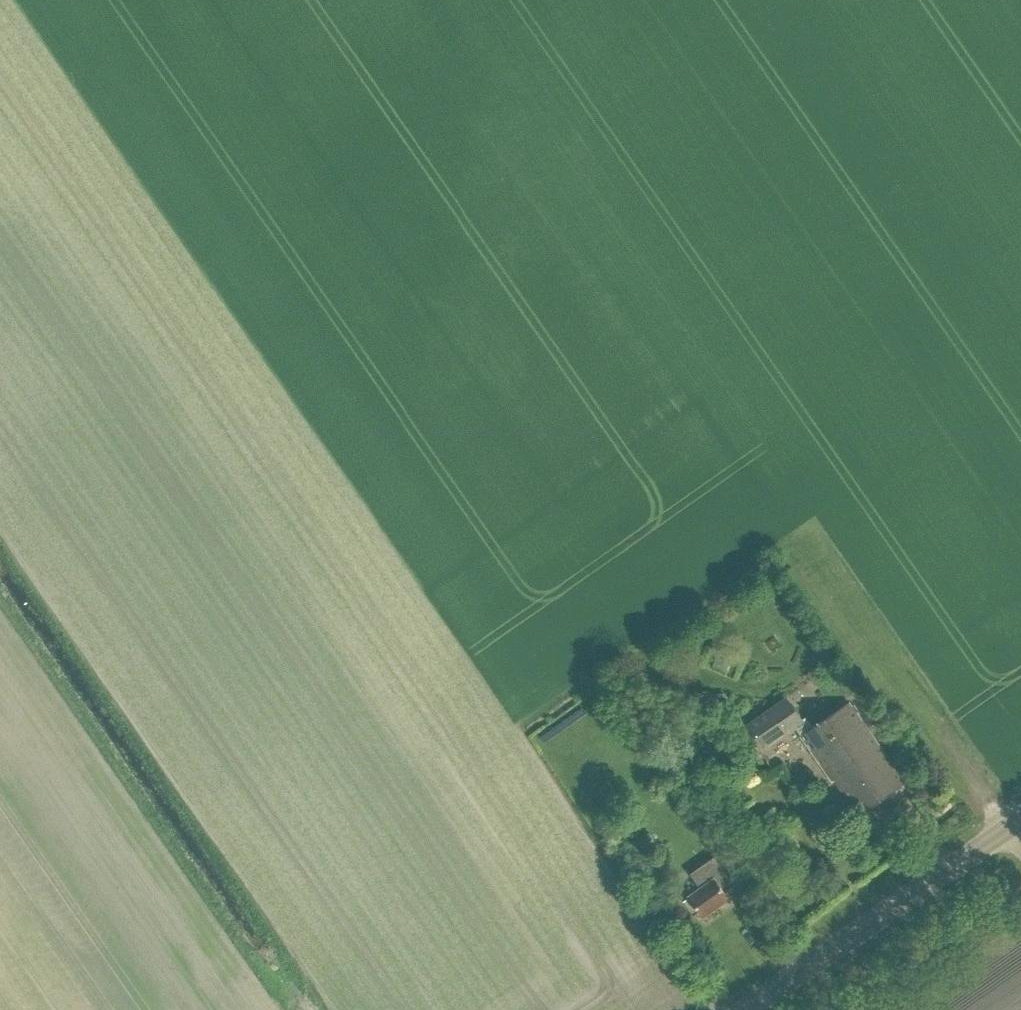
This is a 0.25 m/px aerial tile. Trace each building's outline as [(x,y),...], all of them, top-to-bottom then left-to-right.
[(718,657),(714,667),(728,673),(732,662),(718,657)] [(788,698),(746,728),(764,754),(806,724),(788,698)] [(850,792),(864,811),(906,782),(850,702),(802,735),(834,781),(835,779),(846,794),(850,792)] [(793,778),(801,790),(818,779),(809,767),(793,778)] [(690,896),(704,915),(730,896),(722,886),(732,879),(715,856),(691,873),(702,888),(690,896)]
